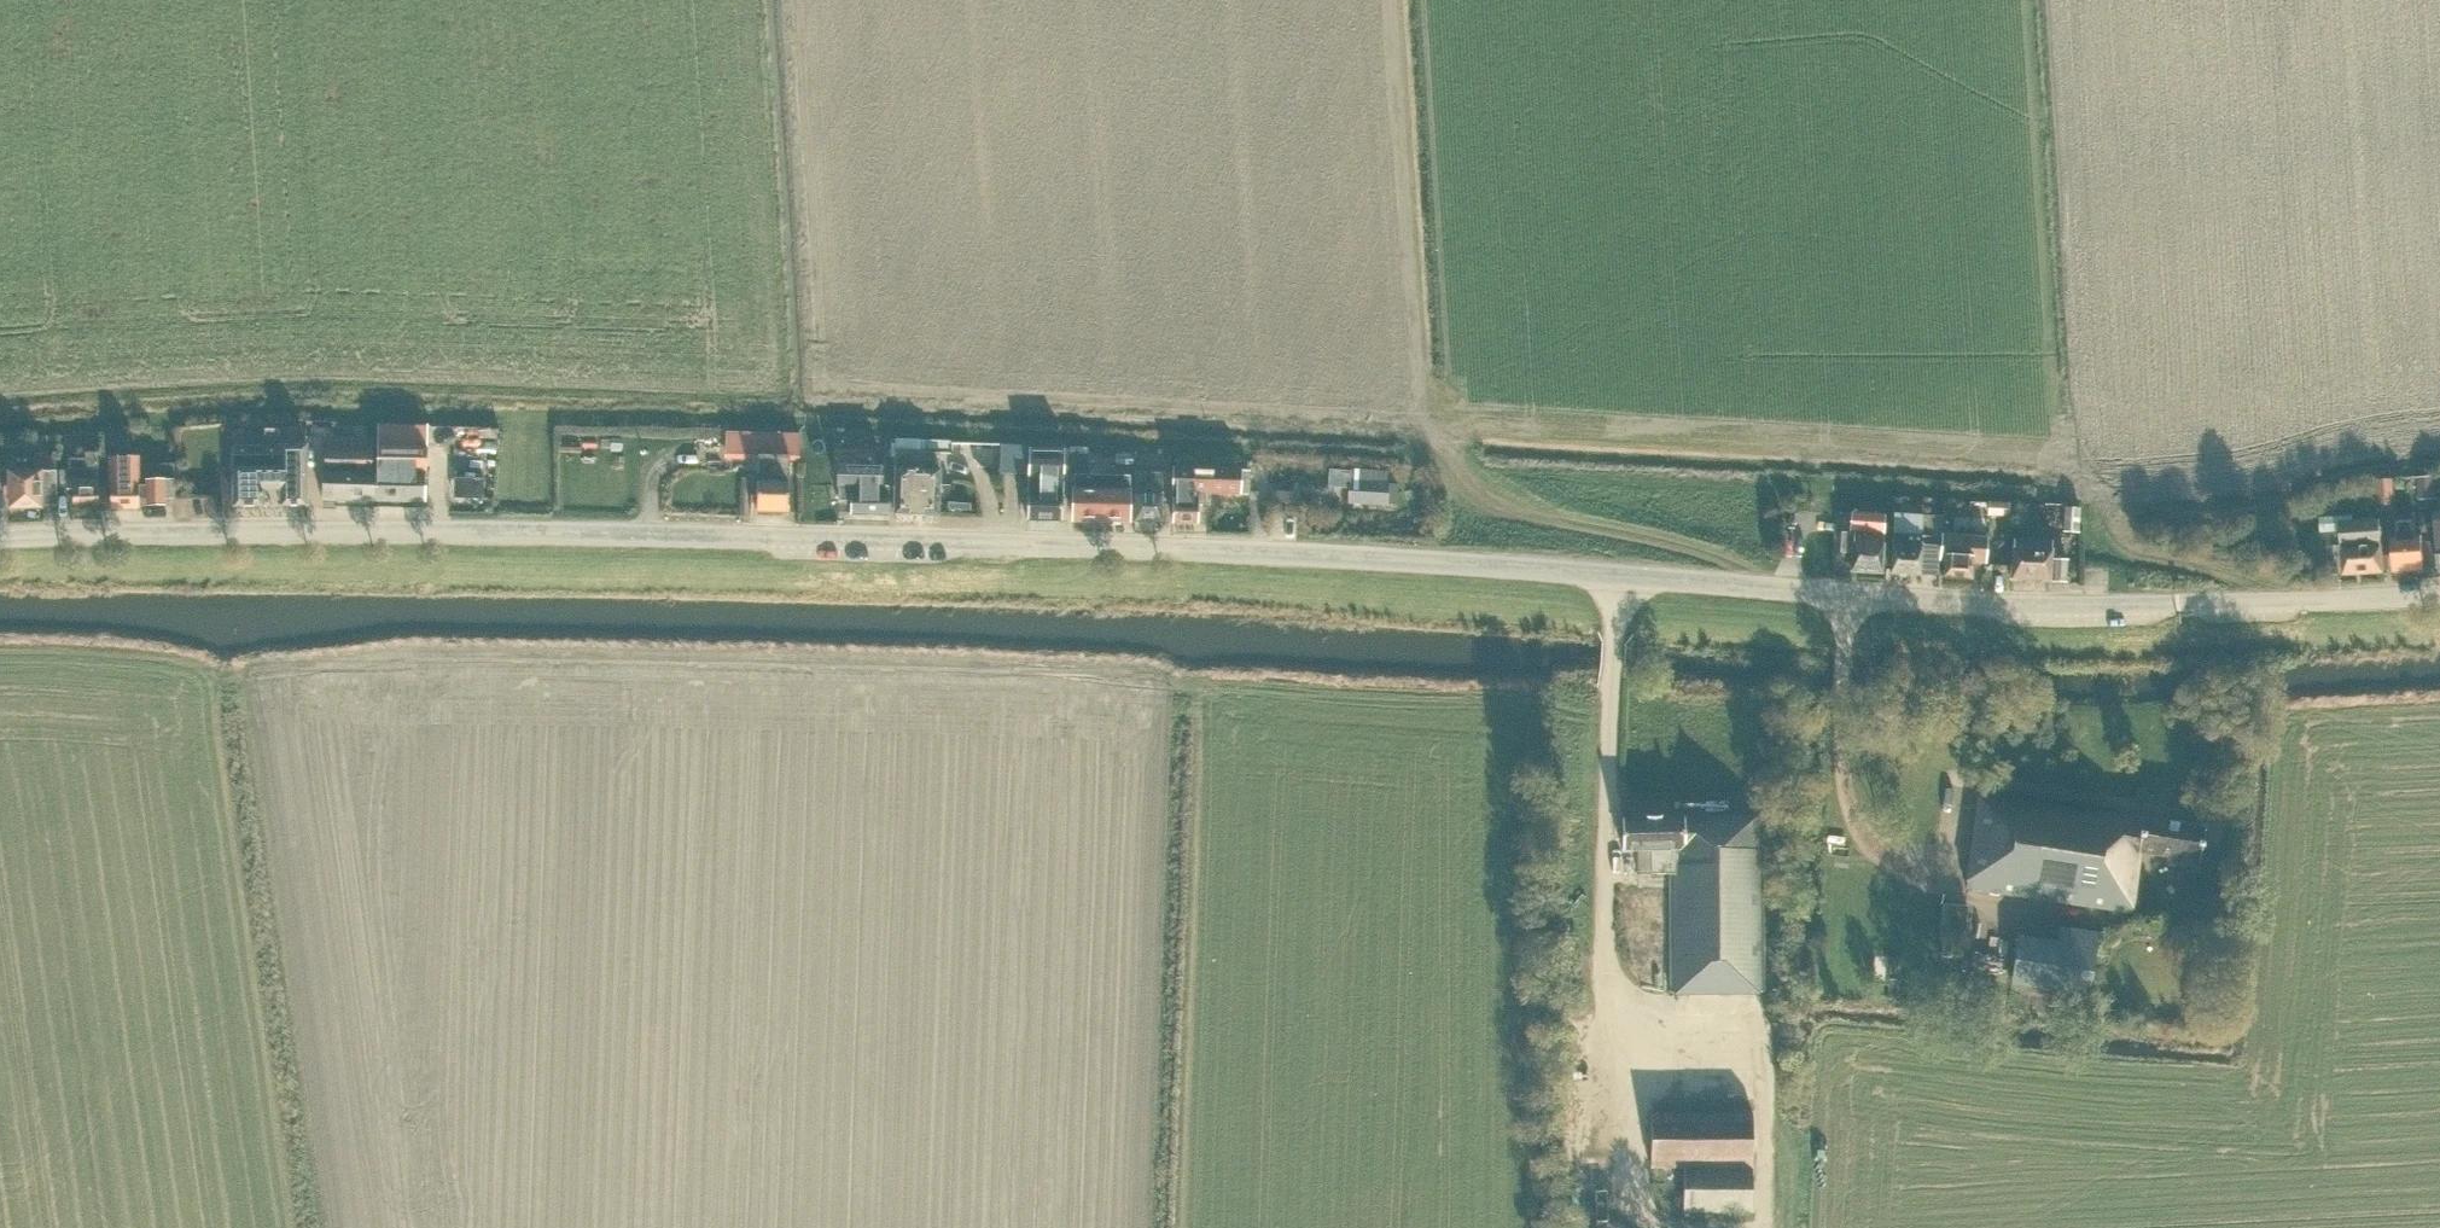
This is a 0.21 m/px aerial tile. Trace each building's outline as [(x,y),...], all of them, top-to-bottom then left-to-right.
[(728,433),(727,456),(758,457),(756,511),(786,512),(788,462),(799,462),(800,435),(788,435),(728,433)] [(373,501),(375,473),(371,473),(372,439),(324,438),(323,470),(322,470),(321,500),(373,501)] [(424,501),(426,440),(376,440),(376,473),(375,473),(373,501),(411,502),(411,501),(424,501)] [(307,444),(233,446),(234,507),(265,506),(264,491),(279,490),(279,507),(308,507),(307,444)] [(109,447),(110,457),(109,457),(110,509),(138,508),(138,502),(146,502),(146,505),(163,505),(163,498),(173,498),(173,465),(162,466),(163,479),(145,479),(145,485),(137,485),(137,456),(121,457),(121,447),(109,447)] [(1060,521),(1062,465),(1062,449),(1028,448),(1027,484),(1025,520),(1060,521)] [(893,515),(937,516),(938,470),(938,453),(917,453),(917,451),(894,450),(893,469),(894,469),(893,515)] [(1069,451),(1069,469),(1084,469),(1084,451),(1069,451)] [(41,506),(55,505),(55,472),(54,472),(54,457),(32,458),(32,472),(8,472),(8,508),(24,508),(27,509),(34,509),(36,507),(41,507),(41,506)] [(98,508),(97,479),(97,459),(68,459),(68,470),(66,470),(66,490),(72,490),(72,509),(98,508)] [(836,466),(836,486),(838,486),(838,501),(849,502),(849,514),(888,515),(888,486),(882,486),(882,466),(836,466)] [(1172,485),(1172,524),(1197,524),(1198,505),(1209,506),(1209,493),(1240,494),(1241,469),(1173,467),(1172,475),(1172,485)] [(1387,471),(1349,469),(1347,504),(1387,506),(1388,482),(1387,482),(1387,471)] [(1160,522),(1161,474),(1135,474),(1133,522),(1160,522)] [(1128,491),(1128,477),(1073,475),(1072,520),(1127,522),(1128,491)] [(2420,500),(2435,499),(2434,478),(2418,479),(2420,500)] [(473,479),(473,499),(483,499),(483,479),(473,479)] [(2394,505),(2393,479),(2377,480),(2378,505),(2394,505)] [(1269,502),(1302,505),(1303,494),(1270,491),(1269,502)] [(1988,516),(2008,517),(2008,503),(1988,502),(1988,516)] [(2061,533),(2078,534),(2080,509),(2062,508),(2061,533)] [(1893,515),(1889,573),(1918,575),(1920,545),(1921,538),(1922,514),(1894,512),(1893,515)] [(1879,573),(1884,515),(1850,513),(1848,534),(1840,533),(1839,552),(1851,553),(1850,571),(1879,573)] [(2415,537),(2415,526),(2414,513),(2395,514),(2396,538),(2390,538),(2392,572),(2422,570),(2421,536),(2415,537)] [(2342,575),(2382,572),(2378,520),(2339,522),(2342,575)] [(1970,578),(1971,563),(1985,564),(1986,537),(1941,534),(1939,561),(1944,562),(1943,577),(1970,578)] [(1921,538),(1920,545),(1938,546),(1939,539),(1921,538)] [(2050,560),(2051,542),(2012,540),(2009,580),(2048,582),(2048,581),(2064,582),(2066,561),(2050,560)] [(1920,545),(1918,575),(1936,576),(1938,546),(1920,545)] [(2198,862),(2203,828),(1977,794),(1965,888),(2129,914),(2137,854),(2198,862)] [(1761,874),(1773,874),(1773,816),(1621,819),(1621,851),(1637,851),(1637,874),(1669,874),(1670,993),(1761,992),(1761,874)] [(1962,935),(1966,907),(1942,905),(1939,932),(1962,935)] [(2087,996),(2094,948),(2018,937),(2010,985),(2087,996)] [(1751,1212),(1751,1114),(1650,1114),(1649,1168),(1682,1168),(1682,1212),(1751,1212)]
